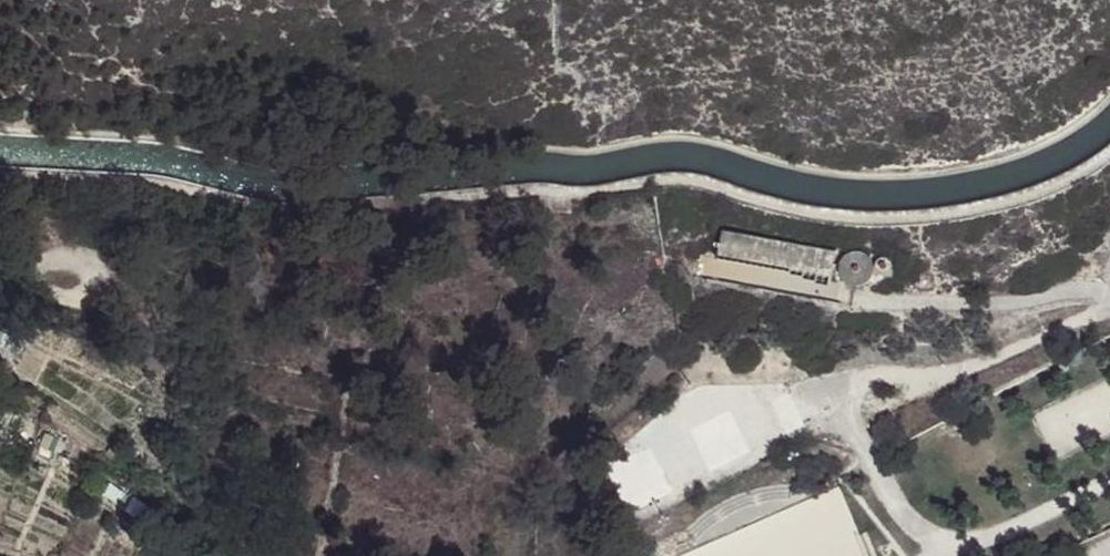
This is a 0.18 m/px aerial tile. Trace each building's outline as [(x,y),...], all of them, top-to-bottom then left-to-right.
[(720,232),(716,257),(827,277),(832,252),(720,232)] [(857,287),(865,284),(871,278),(873,269),(871,261),(865,254),(859,251),(850,251),(842,256),(838,264),(837,272),(841,281),(848,286),(857,287)] [(889,271),(890,268),(890,266),(890,264),(889,261),(887,260),(885,259),(882,258),(880,259),(878,260),(876,262),(875,264),(875,267),(876,269),(877,271),(879,273),(882,274),(885,273),(887,272),(889,271)] [(44,451),(50,438),(38,432),(32,444),(44,451)] [(122,511),(130,499),(118,492),(111,505),(122,511)]
